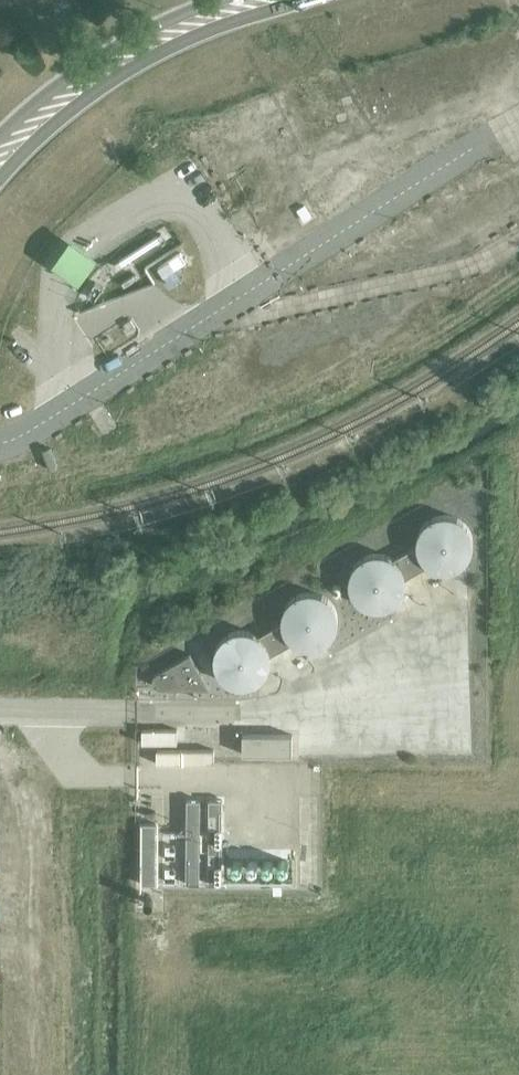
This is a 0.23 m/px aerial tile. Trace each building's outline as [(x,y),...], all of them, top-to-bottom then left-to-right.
[(98,260),(70,240),(51,266),(78,286),(98,260)] [(164,246),(153,254),(160,265),(158,267),(169,284),(180,277),(175,268),(186,261),(180,252),(171,257),(164,246)] [(417,542),(417,545),(417,547),(418,549),(419,552),(420,555),(421,557),(423,560),(424,562),(426,564),(427,565),(429,565),(430,566),(432,568),(434,569),(437,570),(439,570),(442,571),(445,571),(447,571),(450,571),(453,570),(455,569),(458,568),(460,567),(462,565),(466,562),(467,560),(469,558),(470,556),(472,553),(472,550),(473,548),(473,545),(473,542),(473,539),(473,536),(472,534),(471,531),(470,529),(468,526),(466,524),(464,522),(461,519),(459,518),(456,517),(454,516),(451,515),(448,515),(445,515),(442,515),(440,515),(437,516),(433,517),(430,519),(428,520),(426,522),(424,524),(422,527),(421,529),(420,531),(419,534),(418,537),(417,540),(417,542)] [(418,549),(417,547),(417,545),(395,558),(397,560),(398,561),(400,563),(401,565),(403,568),(404,570),(405,573),(406,575),(406,578),(429,565),(427,565),(426,564),(424,562),(423,560),(421,557),(420,555),(419,552),(418,549)] [(406,581),(406,578),(406,575),(405,573),(404,570),(403,568),(401,565),(400,563),(398,561),(397,560),(395,558),(392,556),(390,555),(387,554),(383,553),(380,553),(377,553),(375,553),(372,553),(369,554),(367,555),(364,556),(362,558),(359,559),(357,561),(356,563),(354,566),(353,568),(351,571),(351,573),(350,576),(350,579),(349,582),(350,584),(350,587),(351,590),(352,592),(353,595),(355,597),(355,598),(358,601),(360,603),(362,605),(365,606),(367,607),(370,608),(373,609),(377,609),(379,609),(382,609),(385,608),(388,607),(390,606),(393,605),(395,603),(397,602),(399,600),(401,597),(402,595),(404,592),(405,590),(405,587),(406,585),(406,581)] [(333,590),(334,591),(334,592),(336,593),(337,593),(338,593),(340,592),(341,591),(342,590),(342,589),(342,588),(341,586),(340,585),(339,584),(338,584),(336,584),(335,585),(334,585),(334,586),(333,587),(333,588),(333,589),(333,590)] [(338,618),(338,616),(338,613),(337,610),(336,608),(335,606),(334,604),(332,602),(330,600),(328,598),(326,596),(323,595),(321,594),(318,593),(316,592),(313,592),(311,592),(309,592),(306,592),(303,593),(301,593),(298,595),(296,596),(293,598),(290,600),(288,602),(287,605),(285,607),(284,610),(283,612),(283,615),(282,618),(282,621),(283,622),(283,623),(283,625),(283,626),(283,627),(284,630),(285,631),(285,633),(286,634),(287,635),(288,636),(288,637),(289,638),(290,639),(291,640),(293,642),(294,642),(295,643),(297,644),(300,646),(302,647),(305,647),(308,648),(311,648),(314,648),(316,647),(319,646),(322,645),(324,644),(326,643),(329,641),(331,639),(332,637),(334,635),(335,633),(336,630),(337,628),(338,624),(338,621),(338,618)] [(283,623),(283,622),(259,635),(260,636),(261,637),(262,638),(263,639),(264,640),(265,641),(266,642),(267,644),(269,647),(270,650),(271,653),(271,655),(294,642),(293,642),(291,640),(290,639),(289,638),(288,637),(288,636),(287,635),(286,634),(285,633),(285,631),(284,630),(283,627),(283,626),(283,625),(283,623)] [(271,658),(271,655),(271,653),(270,650),(269,647),(267,644),(266,642),(265,641),(264,640),(263,639),(262,638),(261,637),(260,636),(259,635),(258,634),(256,633),(253,632),(251,631),(248,630),(245,630),(241,630),(238,630),(235,631),(233,632),(230,633),(228,634),(225,636),(222,639),(221,641),(219,643),(218,646),(216,648),(216,651),(215,654),(215,656),(215,659),(215,662),(215,665),(216,667),(217,670),(219,672),(220,675),(222,677),(224,679),(226,681),(228,682),(231,684),(235,685),(237,686),(240,686),(243,686),(246,686),(250,685),(252,685),(256,683),(258,682),(261,680),(263,678),(265,676),(266,674),(268,671),(269,669),(270,666),(271,663),(271,661),(271,658)] [(210,688),(190,653),(159,671),(157,672),(156,673),(155,674),(154,676),(154,677),(153,677),(153,679),(153,680),(153,681),(154,682),(155,684),(156,685),(157,686),(159,687),(161,687),(210,688)] [(141,729),(141,743),(176,743),(176,729),(141,729)] [(292,734),(243,734),(243,754),(292,754),(292,734)] [(214,749),(157,749),(157,750),(157,763),(214,763),(214,762),(214,749)] [(187,883),(200,883),(201,799),(187,799),(187,883)] [(223,800),(209,799),(209,883),(222,884),(223,800)] [(156,823),(143,823),(143,883),(156,883),(156,823)]
